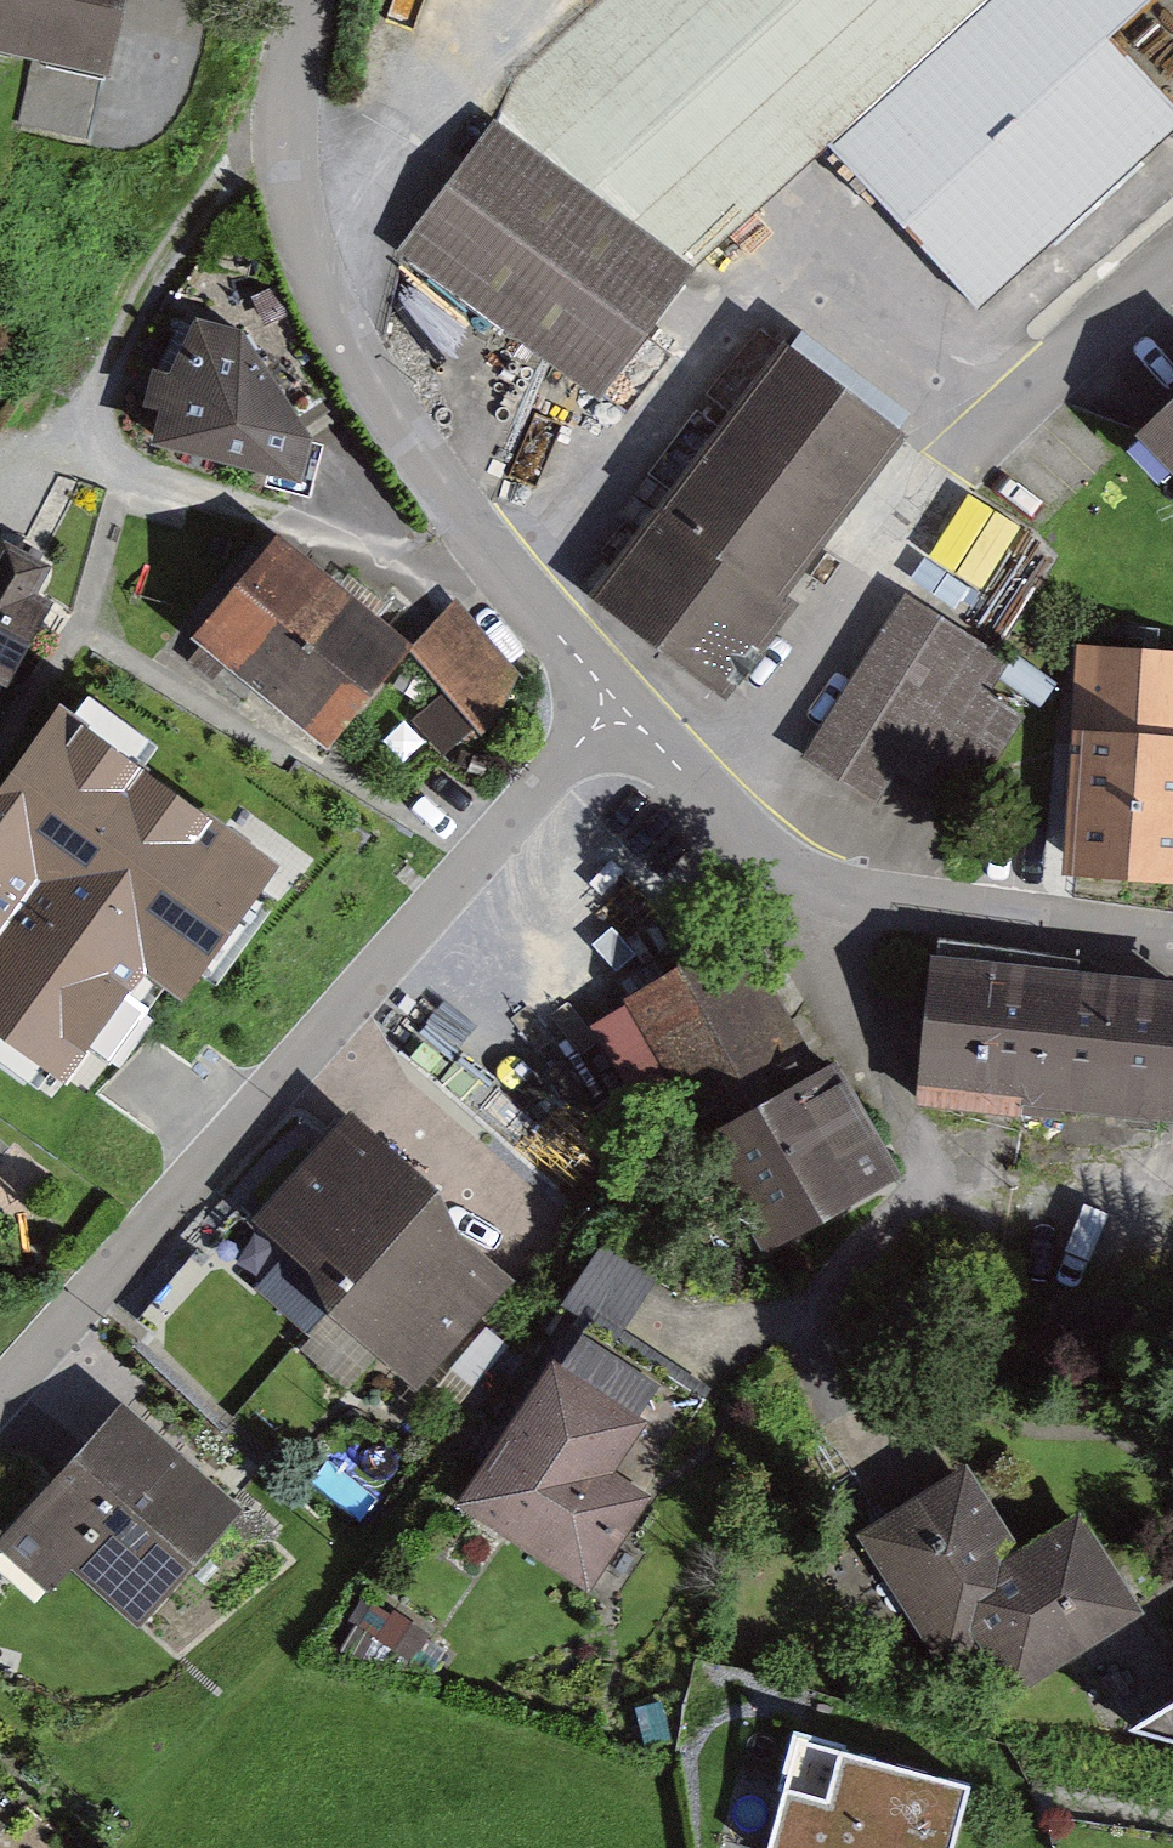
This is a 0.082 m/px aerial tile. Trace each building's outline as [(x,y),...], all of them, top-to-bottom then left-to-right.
[(150,0),(0,0),(0,30),(6,31),(3,46),(48,55),(29,145),(116,163),(150,0)] [(520,84),(502,148),(700,291),(718,250),(839,156),(980,309),(1172,147),(1172,87),(1130,38),(1168,0),(611,0),(520,84)] [(502,148),(422,259),(620,402),(700,291),(502,148)] [(155,452),(312,496),(326,449),(258,309),(216,291),(179,375),(150,367),(139,408),(165,415),(155,452)] [(922,445),(802,350),(608,594),(728,689),(922,445)] [(1157,443),(1172,460),(1172,427),(1157,443)] [(203,524),(133,599),(174,637),(243,562),(203,524)] [(0,566),(0,725),(7,729),(74,610),(46,594),(65,560),(18,534),(0,566)] [(420,647),(292,553),(218,652),(346,746),(420,647)] [(416,634),(476,715),(529,675),(469,595),(416,634)] [(1011,659),(910,602),(818,762),(878,797),(902,754),(981,799),(1029,716),(991,694),(1011,659)] [(1088,724),(1077,867),(1143,870),(1157,652),(1072,646),(1066,722),(1088,724)] [(1157,652),(1143,870),(1172,872),(1172,653),(1157,652)] [(77,711),(0,848),(0,915),(106,974),(212,786),(77,711)] [(681,1140),(801,1072),(724,933),(625,987),(642,1017),(619,1030),(681,1140)] [(1088,958),(942,944),(927,1099),(1073,1113),(1086,978),(1088,958)] [(1086,978),(1073,1113),(1172,1123),(1172,987),(1086,978)] [(909,1177),(837,1051),(801,1072),(681,1140),(752,1265),(909,1177)] [(440,1189),(355,1115),(255,1231),(341,1305),(421,1211),(440,1189)] [(407,1399),(507,1283),(421,1211),(341,1305),(322,1327),(407,1399)] [(644,1486),(702,1396),(617,1342),(656,1281),(593,1241),(561,1291),(580,1303),(486,1450),(496,1456),(559,1358),(648,1414),(614,1467),(644,1486)] [(648,1414),(559,1358),(496,1456),(473,1494),(598,1576),(652,1490),(644,1486),(614,1467),(648,1414)] [(13,1556),(51,1588),(69,1567),(137,1623),(237,1504),(131,1415),(13,1556)] [(978,1473),(847,1539),(912,1667),(991,1627),(1017,1679),(1143,1616),(1088,1508),(1014,1545),(978,1473)] [(805,1738),(775,1847),(967,1847),(984,1785),(805,1738)]
